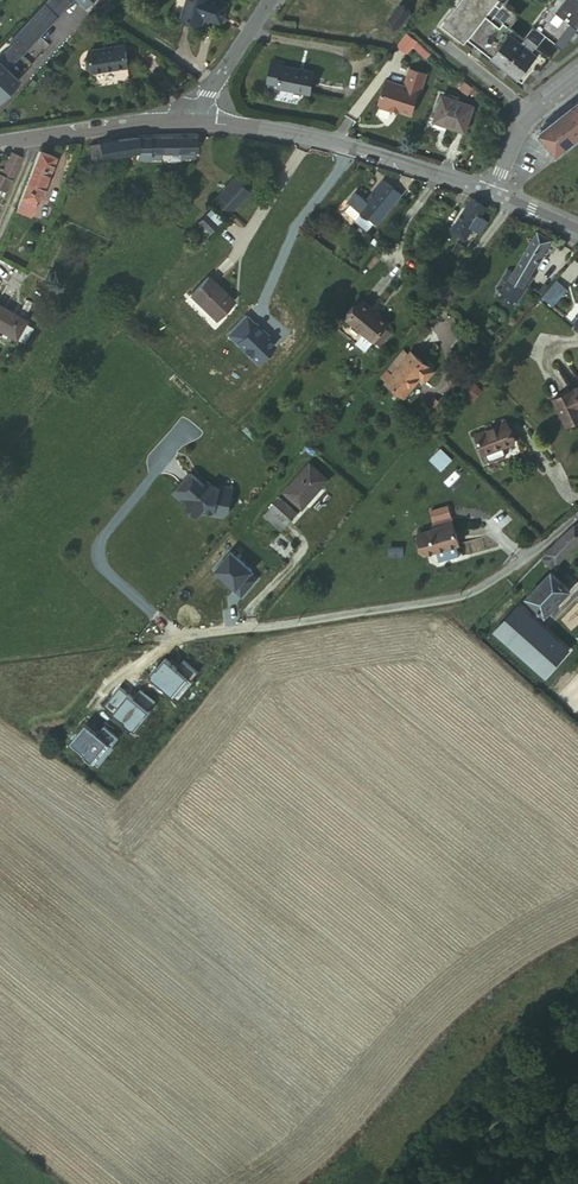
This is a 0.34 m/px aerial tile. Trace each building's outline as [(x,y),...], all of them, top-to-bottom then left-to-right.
[(41,7),(52,17),(67,0),(48,0),(41,7)] [(197,21),(200,13),(201,9),(205,0),(182,0),(178,14),(197,21)] [(201,9),(218,15),(224,0),(205,0),(201,9)] [(439,24),(462,42),(465,38),(519,80),(531,64),(536,57),(482,15),(494,0),(458,0),(439,24)] [(519,37),(505,26),(514,14),(500,3),(502,0),(494,0),(482,15),(536,57),(531,64),(536,68),(545,57),(531,46),(541,32),(535,27),(557,0),(549,0),(519,37)] [(535,27),(541,32),(558,46),(577,21),(577,0),(557,0),(535,27)] [(410,11),(401,5),(390,20),(399,27),(410,11)] [(19,54),(52,17),(41,7),(8,43),(19,54)] [(217,19),(218,15),(201,9),(200,13),(217,19)] [(406,35),(400,43),(405,47),(412,40),(406,35)] [(80,80),(116,75),(112,53),(77,59),(80,80)] [(264,82),(276,84),(277,68),(278,59),(267,57),(264,82)] [(15,81),(0,66),(0,96),(15,81)] [(306,93),(308,72),(277,68),(276,84),(274,89),(306,93)] [(402,87),(384,81),(376,101),(378,106),(388,109),(389,106),(395,109),(396,113),(407,116),(416,93),(417,94),(423,76),(408,71),(402,87)] [(462,136),(471,109),(439,98),(430,125),(462,136)] [(577,137),(577,106),(539,136),(554,156),(577,137)] [(155,140),(134,140),(135,153),(133,160),(158,160),(158,154),(178,154),(179,160),(190,160),(190,154),(193,154),(193,138),(155,138),(155,140)] [(135,153),(134,140),(87,147),(89,160),(135,153)] [(53,158),(37,152),(15,210),(30,217),(53,158)] [(6,189),(20,160),(9,156),(0,178),(0,186),(6,189)] [(245,196),(231,182),(210,204),(224,217),(245,196)] [(366,221),(391,191),(379,182),(363,201),(354,212),(358,215),(366,221)] [(398,197),(391,191),(366,221),(371,224),(373,227),(398,197)] [(354,212),(363,201),(354,193),(345,204),(350,208),(354,212)] [(484,210),(470,202),(448,234),(462,243),(472,229),(479,220),(484,210)] [(353,223),(358,215),(354,212),(350,208),(344,215),(353,223)] [(371,224),(366,221),(358,215),(353,223),(352,224),(364,232),(371,224)] [(194,227),(204,237),(212,230),(202,220),(194,227)] [(479,220),(472,229),(476,233),(483,222),(479,220)] [(508,281),(520,288),(547,243),(534,236),(511,277),(507,275),(505,279),(508,281)] [(444,275),(461,251),(454,245),(437,270),(444,275)] [(486,255),(475,271),(488,280),(499,264),(486,255)] [(553,304),(566,285),(555,277),(542,296),(553,304)] [(207,278),(188,298),(216,322),(234,302),(207,278)] [(514,299),(520,288),(508,281),(502,292),(514,299)] [(366,350),(375,340),(384,329),(389,324),(377,312),(363,299),(348,317),(365,332),(357,342),(366,350)] [(23,320),(0,307),(0,330),(9,335),(14,338),(15,337),(22,323),(23,320)] [(22,323),(15,337),(23,342),(30,327),(22,323)] [(384,329),(375,340),(381,345),(390,334),(384,329)] [(7,339),(9,335),(0,330),(0,335),(7,339)] [(377,384),(383,388),(402,359),(396,355),(377,384)] [(383,388),(400,400),(414,379),(419,382),(427,369),(404,355),(383,388)] [(453,390),(458,385),(461,381),(456,376),(452,380),(451,378),(446,383),(447,385),(453,390)] [(573,385),(552,394),(562,418),(577,412),(577,383),(573,385)] [(425,405),(433,412),(440,403),(453,390),(447,385),(442,390),(444,392),(435,401),(431,398),(425,405)] [(562,418),(564,422),(577,417),(577,412),(562,418)] [(499,449),(510,445),(504,425),(474,436),(481,455),(482,454),(499,449)] [(441,469),(451,457),(440,446),(429,458),(441,469)] [(499,449),(482,454),(484,461),(487,462),(499,458),(501,455),(499,449)] [(326,483),(307,467),(287,490),(304,506),(326,483)] [(232,490),(219,487),(218,490),(214,489),(210,486),(207,491),(203,487),(189,475),(171,496),(197,518),(201,514),(215,518),(217,511),(227,513),(232,490)] [(304,506),(287,490),(282,496),(299,512),(304,506)] [(275,541),(292,521),(294,519),(276,502),(256,524),(275,541)] [(430,511),(432,519),(448,514),(446,507),(430,511)] [(217,511),(215,518),(222,519),(227,513),(217,511)] [(419,555),(456,545),(450,525),(414,535),(419,555)] [(557,562),(549,554),(545,558),(553,567),(557,562)] [(547,618),(572,592),(553,574),(528,600),(547,618)] [(112,711),(116,706),(109,701),(132,672),(119,661),(91,696),(112,711)] [(129,700),(137,690),(154,671),(142,661),(132,672),(109,701),(116,706),(121,710),(129,700)] [(134,702),(141,694),(137,690),(129,700),(134,702)] [(84,707),(79,705),(62,725),(66,729),(84,707)] [(62,725),(57,731),(76,746),(81,742),(66,729),(62,725)] [(57,731),(43,748),(69,766),(81,751),(76,746),(57,731)]
